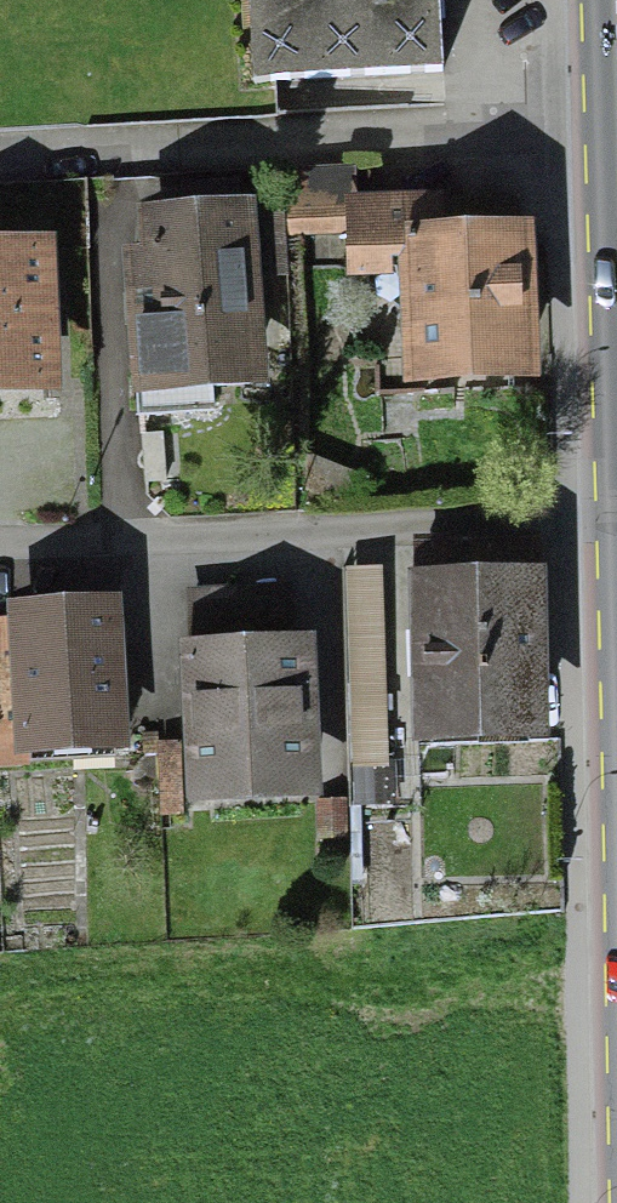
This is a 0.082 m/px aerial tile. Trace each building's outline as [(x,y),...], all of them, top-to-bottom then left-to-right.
[(253,81),(440,77),(438,0),(251,0),(253,81)] [(391,408),(531,404),(527,242),(426,245),(425,217),(341,219),(343,296),(387,295),(391,408)] [(260,407),(246,219),(125,228),(139,416),(260,407)] [(43,257),(0,259),(0,412),(48,410),(43,257)] [(546,724),(542,550),(414,553),(418,727),(546,724)] [(381,565),(344,568),(356,770),(393,768),(381,565)] [(243,594),(193,595),(195,785),(305,784),(303,652),(244,652),(243,594)] [(0,623),(0,657),(8,779),(123,771),(112,616),(0,623)] [(347,801),(318,802),(320,836),(348,835),(347,801)]
